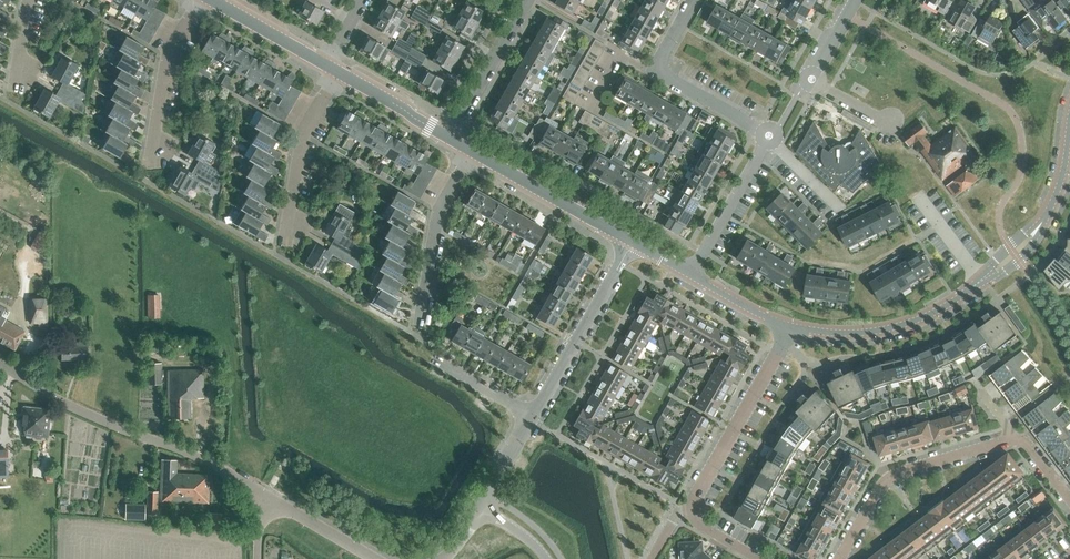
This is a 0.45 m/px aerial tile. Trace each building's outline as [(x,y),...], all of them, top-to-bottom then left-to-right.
[(123,7),(135,13),(142,0),(127,0),(123,7)] [(147,20),(150,14),(154,7),(158,0),(142,0),(135,13),(147,20)] [(579,2),(576,0),(557,0),(555,4),(572,14),(579,2)] [(608,3),(604,0),(597,13),(602,15),(608,3)] [(620,1),(618,0),(614,0),(611,6),(616,8),(620,1)] [(657,0),(645,0),(641,7),(658,16),(665,5),(657,0)] [(799,0),(787,0),(781,11),(780,12),(788,16),(799,23),(799,22),(802,17),(805,19),(812,7),(799,0)] [(923,2),(945,14),(952,1),(951,0),(925,0),(923,2)] [(975,6),(964,0),(961,0),(948,22),(962,29),(962,28),(969,32),(977,20),(970,16),(975,6)] [(1054,29),(1066,19),(1052,1),(1052,0),(1045,0),(1044,1),(1037,6),(1036,4),(1029,9),(1030,12),(1042,27),(1048,22),(1054,29)] [(305,2),(298,15),(316,25),(323,12),(305,2)] [(484,12),(466,2),(459,14),(477,24),(484,12)] [(387,3),(380,15),(398,25),(402,28),(406,30),(409,24),(401,20),(405,13),(387,3)] [(764,3),(762,8),(773,15),(776,10),(764,3)] [(428,20),(432,14),(417,5),(414,12),(428,20)] [(729,12),(717,5),(707,22),(719,29),(729,12)] [(99,10),(93,6),(90,11),(97,15),(99,10)] [(154,7),(150,14),(162,20),(165,14),(154,7)] [(641,7),(634,18),(652,28),(658,16),(641,7)] [(609,20),(613,13),(608,10),(604,17),(609,20)] [(410,17),(425,26),(428,20),(414,12),(410,17)] [(729,12),(719,29),(731,35),(740,18),(729,12)] [(778,17),(785,21),(788,16),(780,12),(778,17)] [(1013,30),(1014,31),(1011,33),(1012,38),(1013,38),(1017,35),(1027,48),(1039,38),(1034,31),(1039,27),(1028,13),(1017,22),(1019,25),(1013,30)] [(158,26),(162,20),(150,14),(147,20),(158,26)] [(432,14),(428,20),(443,28),(446,22),(432,14)] [(477,24),(459,14),(452,26),(460,31),(459,33),(470,39),(476,29),(475,28),(477,24)] [(743,14),(740,18),(731,35),(730,37),(741,44),(742,42),(752,25),(755,20),(743,14)] [(402,28),(398,25),(380,15),(373,27),(391,38),(395,31),(399,33),(402,28)] [(981,18),(971,35),(991,46),(1004,23),(990,15),(986,22),(981,18)] [(597,26),(596,26),(599,19),(595,16),(591,23),(585,19),(581,26),(593,33),(597,26)] [(788,16),(785,21),(784,22),(796,29),(799,23),(788,16)] [(547,18),(540,31),(557,41),(565,28),(566,29),(569,24),(555,17),(553,21),(547,18)] [(645,40),(652,28),(634,18),(628,30),(645,40)] [(122,23),(116,20),(113,24),(120,28),(122,23)] [(158,26),(147,20),(144,25),(155,32),(158,26)] [(428,20),(425,26),(439,34),(443,28),(428,20)] [(599,28),(596,34),(607,41),(611,34),(603,30),(607,23),(602,21),(599,27),(599,28)] [(152,38),(155,32),(144,25),(140,31),(152,38)] [(752,25),(742,42),(754,49),(764,31),(752,25)] [(636,56),(645,40),(628,30),(619,46),(636,56)] [(140,31),(139,33),(137,37),(148,44),(152,38),(140,31)] [(557,41),(540,31),(533,43),(550,53),(557,41)] [(589,44),(592,38),(580,31),(577,37),(589,44)] [(754,49),(766,55),(775,38),(764,31),(754,49)] [(211,34),(201,51),(213,58),(225,35),(220,33),(216,37),(211,34)] [(230,38),(225,35),(213,58),(224,64),(234,47),(228,44),(230,38)] [(140,54),(145,47),(127,36),(120,48),(115,45),(113,47),(118,50),(123,53),(142,63),(146,66),(150,60),(140,54)] [(363,41),(365,42),(360,50),(378,60),(382,62),(389,50),(385,48),(368,37),(367,38),(365,37),(363,41)] [(435,47),(439,49),(457,59),(464,47),(446,37),(442,44),(438,42),(435,47)] [(787,44),(775,38),(766,55),(777,62),(782,65),(791,47),(787,45),(787,44)] [(606,46),(595,39),(591,46),(603,52),(606,46)] [(397,40),(394,46),(409,54),(412,48),(397,40)] [(550,53),(533,43),(526,55),(543,65),(547,67),(554,55),(550,53)] [(582,55),(586,48),(581,45),(577,52),(582,55)] [(244,46),(240,50),(234,47),(224,64),(236,71),(248,49),(244,46)] [(390,52),(405,60),(409,54),(394,46),(390,52)] [(603,52),(591,46),(588,51),(600,58),(603,52)] [(412,48),(409,54),(423,62),(426,56),(412,48)] [(253,51),(248,49),(236,71),(247,77),(257,60),(251,57),(253,51)] [(450,71),(457,59),(439,49),(432,61),(450,71)] [(118,50),(110,64),(121,70),(139,80),(143,83),(147,76),(137,71),(142,63),(123,53),(118,50)] [(596,64),(600,58),(588,51),(585,57),(596,64)] [(409,54),(405,60),(419,68),(423,62),(409,54)] [(526,55),(519,67),(536,77),(543,65),(526,55)] [(575,67),(579,60),(574,57),(570,64),(575,67)] [(596,64),(585,57),(581,63),(593,69),(596,64)] [(78,66),(62,58),(52,76),(63,82),(59,89),(84,103),(85,94),(68,84),(78,66)] [(267,59),(263,63),(257,60),(247,77),(259,84),(272,62),(267,59)] [(276,64),(272,62),(259,84),(270,90),(280,73),(275,70),(276,64)] [(593,69),(581,63),(578,68),(590,75),(593,69)] [(536,77),(519,67),(512,79),(529,89),(533,82),(538,85),(541,79),(536,77)] [(421,68),(414,81),(419,84),(437,94),(444,81),(426,71),(421,68)] [(590,75),(578,68),(575,74),(587,81),(590,75)] [(568,79),(572,72),(567,69),(563,76),(568,79)] [(135,87),(139,80),(121,70),(114,81),(109,78),(108,80),(118,86),(136,96),(140,99),(144,92),(135,87)] [(212,74),(205,70),(203,75),(209,79),(212,74)] [(283,96),(286,91),(289,85),(295,75),(290,72),(286,76),(280,73),(270,90),(282,97),(283,96)] [(587,81),(575,74),(572,80),(583,87),(587,81)] [(629,79),(621,74),(614,86),(619,89),(614,96),(627,103),(637,85),(628,80),(629,79)] [(529,89),(512,79),(505,91),(522,101),(527,104),(532,96),(527,93),(529,89)] [(583,87),(572,80),(568,85),(580,92),(583,87)] [(561,91),(565,84),(560,81),(556,88),(561,91)] [(235,87),(228,84),(226,88),(232,92),(235,87)] [(289,85),(286,91),(297,97),(301,91),(289,85)] [(565,92),(576,98),(580,92),(568,85),(565,92)] [(627,103),(639,110),(649,92),(647,91),(648,89),(641,85),(640,87),(637,85),(627,103)] [(115,102),(133,113),(137,115),(141,109),(132,103),(136,96),(118,86),(111,97),(107,94),(105,97),(115,102)] [(82,114),(84,103),(59,89),(55,96),(44,90),(34,108),(50,117),(59,101),(82,114)] [(294,103),(297,97),(286,91),(283,96),(294,103)] [(522,101),(505,91),(498,103),(515,113),(522,101)] [(565,92),(562,97),(573,104),(576,98),(565,92)] [(649,92),(639,110),(646,114),(643,119),(648,122),(651,117),(662,99),(649,92)] [(554,104),(558,96),(554,94),(549,101),(554,104)] [(291,109),(294,103),(283,96),(282,97),(279,102),(291,109)] [(662,99),(651,117),(663,124),(674,106),(662,99)] [(129,120),(133,113),(115,102),(109,113),(104,110),(102,113),(107,115),(130,129),(134,131),(138,125),(129,120)] [(279,102),(276,108),(287,115),(291,109),(279,102)] [(508,126),(515,113),(498,103),(490,116),(491,116),(488,120),(505,130),(508,126)] [(542,113),(547,116),(551,108),(546,105),(542,113)] [(685,113),(674,106),(663,124),(675,131),(675,132),(680,135),(684,128),(691,116),(685,113)] [(276,108),(275,110),(272,114),(284,121),(287,115),(276,108)] [(340,123),(337,128),(348,135),(361,112),(357,109),(353,114),(347,111),(346,113),(340,123)] [(340,114),(336,120),(340,123),(346,113),(342,111),(340,114)] [(579,122),(583,125),(584,126),(591,114),(585,111),(579,122)] [(614,124),(615,124),(617,119),(618,118),(606,111),(603,117),(614,124)] [(366,115),(361,112),(348,135),(360,142),(370,124),(365,121),(366,115)] [(249,125),(259,130),(276,140),(280,143),(284,136),(275,131),(279,124),(261,114),(255,125),(251,122),(249,125)] [(584,126),(587,127),(590,129),(597,117),(591,114),(584,126)] [(126,136),(130,129),(107,115),(99,129),(109,134),(127,145),(132,147),(136,141),(126,136)] [(691,116),(684,128),(688,131),(689,132),(696,120),(691,116)] [(540,127),(544,120),(539,117),(535,124),(540,127)] [(595,132),(602,120),(597,117),(590,129),(595,132)] [(617,119),(615,124),(622,128),(627,131),(630,126),(633,120),(627,117),(625,122),(618,118),(617,119)] [(551,150),(561,132),(548,125),(550,123),(544,120),(540,127),(533,139),(539,142),(538,143),(551,150)] [(601,135),(608,123),(602,120),(595,132),(601,135)] [(847,147),(846,146),(844,145),(842,144),(837,144),(835,145),(834,146),(832,147),(831,149),(814,121),(796,152),(836,191),(840,184),(853,193),(881,165),(860,129),(849,149),(847,147)] [(969,160),(974,156),(969,148),(971,147),(955,126),(931,144),(923,135),(928,131),(921,122),(902,137),(909,146),(914,141),(943,179),(969,160)] [(360,142),(372,148),(385,126),(380,123),(376,128),(370,124),(360,142)] [(608,123),(601,135),(606,138),(610,131),(613,126),(608,123)] [(540,127),(535,124),(534,124),(527,136),(533,139),(540,127)] [(389,128),(385,126),(372,148),(383,155),(393,138),(388,134),(389,128)] [(620,130),(613,126),(610,131),(617,135),(620,130)] [(639,138),(642,133),(642,132),(637,129),(637,130),(630,126),(627,131),(634,135),(634,134),(639,137),(639,138)] [(726,153),(736,136),(718,127),(716,130),(711,128),(704,140),(726,153)] [(684,128),(680,135),(684,138),(688,131),(684,128)] [(272,148),(276,140),(259,130),(252,142),(247,139),(246,141),(256,147),(273,157),(278,159),(281,153),(272,148)] [(573,139),(561,132),(551,150),(563,157),(573,139)] [(630,142),(632,137),(625,133),(622,138),(630,142)] [(642,133),(639,138),(646,142),(649,137),(642,133)] [(123,153),(127,145),(109,134),(103,146),(98,143),(97,145),(129,164),(132,158),(123,153)] [(575,164),(576,164),(586,147),(588,143),(575,135),(573,139),(563,157),(568,160),(567,162),(574,166),(575,164)] [(199,136),(188,154),(199,160),(195,167),(220,181),(222,173),(209,165),(216,154),(210,150),(214,144),(199,136)] [(399,141),(393,138),(383,155),(394,161),(408,139),(403,136),(399,141)] [(666,153),(670,146),(655,137),(651,144),(666,153)] [(394,161),(406,168),(416,151),(411,148),(412,141),(408,139),(394,161)] [(635,145),(642,149),(645,144),(637,140),(635,145)] [(675,156),(682,143),(677,140),(670,153),(675,156)] [(719,165),(726,153),(704,140),(697,153),(702,156),(719,165)] [(250,159),(245,156),(243,158),(248,161),(271,173),(275,175),(278,169),(269,164),(273,157),(256,147),(250,159)] [(654,156),(657,151),(649,147),(647,152),(654,156)] [(347,152),(341,148),(338,152),(345,156),(347,152)] [(422,168),(425,162),(431,152),(426,149),(422,154),(416,151),(406,168),(417,175),(418,175),(418,174),(422,168)] [(588,170),(587,171),(600,178),(610,160),(597,153),(596,155),(592,152),(584,168),(588,170)] [(713,177),(719,165),(702,156),(695,167),(713,177)] [(616,164),(610,160),(600,178),(599,180),(606,184),(607,182),(612,185),(622,167),(625,162),(619,158),(616,164)] [(668,168),(672,161),(667,158),(663,165),(668,168)] [(266,180),(271,173),(248,161),(244,169),(249,172),(247,175),(242,172),(241,174),(251,180),(268,189),(272,192),(276,185),(266,180)] [(434,175),(437,169),(425,162),(422,168),(434,175)] [(706,189),(713,177),(695,167),(690,165),(688,170),(693,172),(688,180),(706,189)] [(960,175),(968,187),(981,177),(973,165),(960,175)] [(218,192),(220,181),(195,167),(192,174),(180,167),(170,186),(185,195),(194,178),(218,192)] [(612,185),(624,192),(634,174),(622,167),(612,185)] [(430,181),(434,175),(422,168),(418,174),(430,181)] [(649,189),(653,182),(650,181),(652,177),(638,169),(634,174),(624,192),(623,194),(636,201),(637,199),(642,201),(642,202),(649,190),(649,189)] [(661,180),(665,173),(660,170),(656,177),(661,180)] [(393,178),(387,174),(384,179),(391,182),(393,178)] [(417,175),(414,180),(427,187),(430,181),(418,174),(418,175),(417,175)] [(968,187),(960,175),(947,185),(955,196),(968,187)] [(264,196),(268,189),(251,180),(244,191),(240,188),(238,191),(248,196),(262,204),(265,206),(269,208),(273,202),(264,196)] [(414,180),(411,185),(424,192),(427,187),(414,180)] [(699,202),(706,189),(688,180),(682,192),(681,192),(699,202)] [(658,185),(653,182),(649,189),(654,192),(658,185)] [(411,185),(410,187),(408,191),(420,199),(424,192),(411,185)] [(465,205),(477,212),(481,204),(486,196),(474,189),(465,205)] [(649,189),(649,190),(642,202),(648,205),(655,193),(654,192),(649,189)] [(692,214),(699,202),(681,192),(682,192),(676,189),(673,194),(679,197),(675,204),(674,204),(692,214)] [(398,191),(397,191),(391,203),(385,199),(384,201),(394,207),(413,218),(417,220),(421,214),(411,208),(415,201),(398,191)] [(777,193),(772,197),(775,200),(785,210),(792,203),(783,193),(780,196),(777,193)] [(265,206),(262,204),(248,196),(241,207),(237,205),(236,207),(241,209),(245,212),(262,222),(267,224),(270,218),(261,213),(265,206)] [(486,196),(481,204),(477,212),(489,218),(498,202),(486,196)] [(768,208),(777,218),(785,210),(775,200),(772,197),(767,202),(771,205),(768,208)] [(669,201),(662,214),(685,226),(692,214),(674,204),(675,204),(669,201)] [(509,209),(501,204),(498,202),(489,218),(500,225),(509,209)] [(889,202),(877,208),(882,218),(894,211),(898,209),(895,204),(891,206),(889,202)] [(798,208),(792,203),(785,210),(777,218),(785,225),(800,210),(798,208)] [(785,225),(793,233),(807,218),(802,212),(805,209),(801,205),(798,208),(800,210),(785,225)] [(335,238),(331,245),(359,261),(361,246),(342,235),(346,227),(347,228),(350,222),(349,221),(353,215),(338,206),(334,213),(324,231),(335,238)] [(408,225),(413,218),(394,207),(388,219),(383,216),(382,218),(392,224),(410,234),(414,236),(417,230),(408,225)] [(863,211),(865,215),(867,213),(877,232),(887,227),(882,218),(877,208),(870,212),(868,208),(863,211)] [(258,229),(262,222),(245,212),(241,209),(234,221),(232,223),(264,241),(268,235),(258,229)] [(512,231),(521,216),(509,209),(500,225),(512,231)] [(894,211),(882,218),(887,227),(899,221),(897,217),(901,215),(898,209),(894,211)] [(865,215),(858,218),(868,237),(877,232),(867,213),(865,215)] [(521,216),(512,231),(523,238),(532,222),(521,216)] [(844,220),(846,224),(848,223),(858,242),(868,237),(858,218),(851,221),(849,217),(844,220)] [(793,233),(800,240),(815,225),(813,223),(807,218),(793,233)] [(813,223),(815,225),(800,240),(808,248),(823,233),(817,227),(820,224),(816,220),(813,223)] [(532,222),(523,238),(535,245),(544,229),(532,222)] [(848,223),(846,224),(839,228),(848,247),(858,242),(848,223)] [(406,241),(410,234),(392,224),(385,235),(380,232),(379,235),(389,240),(407,250),(411,253),(415,247),(406,241)] [(452,236),(460,241),(463,236),(455,231),(452,236)] [(463,236),(460,241),(468,245),(471,240),(463,236)] [(542,244),(547,246),(552,239),(547,236),(542,244)] [(403,258),(407,250),(389,240),(382,252),(378,249),(377,251),(386,257),(404,267),(408,269),(412,263),(403,258)] [(737,247),(741,249),(753,256),(758,247),(746,240),(744,243),(740,241),(737,247)] [(30,248),(40,253),(44,246),(34,241),(30,248)] [(543,254),(547,246),(542,244),(538,251),(543,254)] [(305,264),(321,273),(331,254),(358,270),(360,262),(331,245),(327,251),(316,245),(305,264)] [(476,250),(483,254),(486,249),(478,245),(476,250)] [(777,257),(770,253),(772,250),(767,246),(765,250),(767,252),(757,270),(766,275),(777,257)] [(569,259),(586,268),(592,256),(576,247),(569,259)] [(738,254),(736,258),(748,265),(753,256),(741,249),(737,247),(734,252),(738,254)] [(758,247),(753,256),(748,265),(757,270),(767,252),(765,250),(758,247)] [(1065,250),(1064,249),(1061,248),(1060,257),(1057,260),(1069,270),(1069,253),(1065,250)] [(494,254),(486,249),(483,254),(491,259),(494,254)] [(913,269),(925,262),(929,260),(925,254),(921,256),(919,253),(908,260),(913,269)] [(374,268),(379,270),(379,271),(401,283),(406,286),(409,280),(400,274),(404,267),(386,257),(380,268),(375,265),(374,268)] [(775,281),(786,263),(783,261),(777,257),(766,275),(775,281)] [(785,257),(783,261),(786,263),(775,281),(785,286),(796,268),(789,264),(791,260),(785,257)] [(507,267),(509,262),(502,258),(499,263),(507,267)] [(1057,260),(1055,258),(1054,259),(1052,258),(1048,263),(1049,264),(1047,266),(1047,269),(1049,271),(1047,273),(1055,284),(1058,280),(1064,285),(1068,288),(1069,286),(1069,270),(1057,260)] [(538,262),(533,259),(529,267),(534,270),(538,263),(538,262)] [(563,271),(579,280),(586,268),(569,259),(563,271)] [(893,263),(896,267),(898,265),(909,284),(918,278),(913,269),(908,260),(901,264),(899,260),(893,263)] [(928,268),(932,265),(929,260),(925,262),(913,269),(918,278),(930,271),(928,268)] [(517,267),(509,262),(507,267),(514,272),(517,267)] [(909,284),(898,265),(896,267),(889,271),(900,289),(909,284)] [(534,270),(529,267),(525,275),(523,278),(527,281),(529,277),(530,278),(534,270)] [(397,290),(401,283),(379,271),(372,284),(380,289),(399,300),(404,302),(407,296),(397,290)] [(556,282),(572,292),(579,280),(563,271),(556,282)] [(817,271),(816,276),(819,276),(816,297),(826,299),(830,278),(822,277),(823,272),(817,271)] [(875,274),(877,278),(880,276),(891,295),(900,289),(889,271),(883,275),(881,271),(875,274)] [(816,297),(819,276),(816,276),(808,275),(805,295),(816,297)] [(843,280),(844,276),(838,275),(837,279),(840,279),(837,300),(848,302),(851,281),(843,280)] [(891,295),(880,276),(877,278),(871,282),(881,300),(891,295)] [(527,281),(523,278),(520,283),(520,282),(516,290),(521,293),(525,285),(527,281)] [(837,279),(830,278),(826,299),(837,300),(840,279),(837,279)] [(572,292),(556,282),(549,294),(566,303),(572,292)] [(395,307),(399,300),(380,289),(374,300),(370,298),(369,300),(400,318),(404,312),(395,307)] [(479,301),(486,306),(489,301),(482,297),(470,290),(468,294),(479,300),(479,301)] [(521,293),(516,290),(511,298),(506,307),(510,310),(515,300),(516,301),(521,293)] [(657,314),(663,317),(664,318),(672,303),(672,304),(673,303),(656,293),(653,300),(657,314)] [(549,294),(543,305),(559,315),(566,303),(549,294)] [(159,295),(148,295),(148,317),(159,317),(159,295)] [(638,313),(652,321),(653,320),(657,314),(653,300),(646,296),(637,312),(638,313)] [(40,322),(40,325),(48,325),(47,299),(30,299),(30,322),(40,322)] [(489,301),(486,306),(494,310),(497,305),(489,301)] [(663,317),(661,321),(673,328),(673,327),(683,310),(672,304),(672,303),(664,318),(663,317)] [(552,327),(559,315),(543,305),(536,317),(552,327)] [(1009,305),(1005,309),(1021,332),(1026,328),(1009,305)] [(14,350),(24,332),(4,321),(10,311),(0,306),(0,342),(14,350)] [(512,314),(505,310),(502,315),(510,319),(512,314)] [(683,310),(673,327),(673,328),(684,335),(695,317),(683,310)] [(978,328),(988,341),(987,341),(994,351),(1002,345),(1000,343),(1008,337),(1009,340),(1017,334),(1001,311),(992,318),(988,312),(982,316),(986,322),(978,327),(978,328)] [(638,313),(632,324),(650,335),(657,323),(653,320),(652,321),(638,313)] [(521,319),(512,314),(510,319),(518,324),(521,319)] [(684,335),(696,341),(706,323),(695,317),(684,335)] [(446,332),(453,336),(451,341),(462,347),(474,328),(470,325),(468,329),(461,325),(462,323),(454,318),(446,332)] [(978,327),(975,322),(967,328),(968,329),(965,331),(976,349),(977,348),(987,341),(988,341),(978,328),(978,327)] [(536,327),(528,323),(525,328),(533,332),(536,327)] [(696,341),(708,348),(718,330),(706,323),(696,341)] [(643,346),(650,335),(632,324),(625,336),(643,346)] [(474,328),(462,347),(474,354),(483,338),(486,333),(474,327),(474,328)] [(544,332),(536,327),(533,332),(541,337),(544,332)] [(718,330),(708,348),(720,355),(722,351),(721,351),(730,336),(729,336),(718,330)] [(965,356),(976,349),(965,331),(964,330),(957,334),(957,335),(954,337),(964,356),(965,356)] [(729,336),(730,336),(721,351),(722,351),(729,355),(743,351),(746,345),(730,335),(729,336)] [(625,336),(618,347),(637,358),(643,346),(625,336)] [(943,343),(951,363),(964,356),(954,337),(954,336),(946,340),(946,341),(943,343)] [(483,338),(474,354),(486,361),(495,345),(483,338)] [(164,353),(164,341),(151,341),(151,352),(164,353)] [(939,368),(951,363),(943,343),(943,341),(934,345),(935,346),(931,348),(939,368)] [(78,360),(78,361),(87,361),(86,342),(75,342),(75,347),(60,347),(60,360),(78,360)] [(495,345),(486,361),(497,367),(506,352),(495,345)] [(637,358),(618,347),(612,359),(630,370),(637,358)] [(927,373),(939,368),(931,348),(930,347),(922,351),(922,352),(919,353),(926,373),(927,373)] [(1003,393),(1006,391),(1025,375),(1019,367),(1030,357),(1023,350),(992,373),(1001,385),(998,387),(1003,393)] [(729,355),(725,361),(725,362),(739,370),(740,371),(749,354),(743,351),(729,355)] [(506,352),(497,367),(509,374),(518,358),(506,352)] [(686,359),(675,352),(673,355),(684,362),(686,359)] [(907,357),(913,378),(914,378),(926,373),(919,353),(919,352),(910,355),(911,356),(907,357)] [(657,362),(661,364),(665,357),(662,355),(657,362)] [(900,381),(913,378),(907,357),(907,356),(898,358),(899,359),(895,360),(900,381)] [(518,358),(509,374),(521,381),(530,365),(518,358)] [(739,370),(725,362),(725,361),(721,359),(714,371),(732,381),(739,370)] [(885,362),(881,363),(887,384),(900,381),(895,360),(895,359),(885,361),(885,362)] [(985,362),(989,367),(993,364),(990,359),(985,362)] [(875,388),(887,384),(881,363),(881,362),(871,365),(872,366),(868,368),(875,388)] [(989,367),(985,362),(980,365),(984,370),(989,367)] [(160,374),(163,374),(163,370),(160,371),(160,363),(147,364),(148,385),(161,384),(160,374)] [(609,363),(603,375),(621,385),(628,373),(609,363)] [(859,372),(855,373),(864,393),(875,388),(868,368),(867,366),(858,371),(859,372)] [(1036,367),(1025,375),(1006,391),(1014,402),(1011,405),(1016,411),(1039,393),(1033,385),(1043,375),(1036,367)] [(864,393),(855,373),(853,370),(844,375),(840,368),(834,371),(837,378),(828,382),(840,408),(849,403),(847,401),(856,397),(857,399),(865,395),(864,393)] [(167,371),(168,419),(190,419),(190,398),(203,398),(202,370),(167,371)] [(732,381),(714,371),(707,383),(726,393),(732,381)] [(614,397),(621,385),(603,375),(596,387),(614,397)] [(726,393),(707,383),(701,394),(719,405),(726,393)] [(958,396),(967,391),(964,385),(955,390),(958,396)] [(596,387),(589,398),(608,409),(614,397),(596,387)] [(799,414),(814,429),(816,431),(823,424),(821,422),(827,415),(829,417),(836,410),(816,391),(808,399),(803,394),(798,399),(803,403),(796,411),(799,414)] [(1038,434),(1058,418),(1052,410),(1062,400),(1055,392),(1025,416),(1034,427),(1030,430),(1035,436),(1038,434)] [(694,406),(712,417),(719,405),(701,394),(694,406)] [(601,421),(608,409),(589,398),(583,409),(583,410),(597,418),(601,421)] [(24,435),(48,438),(51,410),(23,407),(21,427),(25,427),(24,435)] [(597,418),(583,410),(583,409),(582,409),(573,425),(579,429),(593,425),(597,418)] [(961,412),(967,431),(978,428),(973,409),(961,412)] [(692,410),(685,422),(703,432),(710,420),(692,410)] [(1058,418),(1038,434),(1047,445),(1044,447),(1049,453),(1052,451),(1069,436),(1069,434),(1065,427),(1069,423),(1069,411),(1068,410),(1058,418)] [(951,415),(956,434),(967,431),(961,412),(951,415)] [(788,424),(789,424),(806,438),(814,429),(799,414),(796,417),(795,416),(788,424)] [(951,415),(940,419),(945,437),(956,434),(951,415)] [(923,443),(934,439),(929,422),(928,416),(916,420),(917,424),(918,424),(923,443)] [(635,422),(646,428),(649,424),(637,418),(635,422)] [(934,441),(945,437),(940,419),(929,422),(934,439),(934,441)] [(862,422),(866,435),(873,433),(869,420),(862,422)] [(697,444),(703,432),(685,422),(678,433),(697,444)] [(895,426),(902,449),(912,446),(907,427),(906,423),(895,426)] [(780,435),(781,436),(781,435),(799,448),(806,438),(789,424),(787,428),(786,427),(780,435)] [(918,424),(917,424),(907,427),(912,446),(923,443),(918,424)] [(592,443),(600,429),(593,425),(579,429),(575,435),(592,444),(592,443)] [(600,429),(592,443),(603,450),(614,431),(602,425),(600,429)] [(885,433),(891,452),(902,449),(895,426),(884,429),(885,433)] [(615,456),(625,439),(626,438),(614,431),(603,450),(615,456)] [(690,455),(697,444),(678,433),(672,445),(690,455)] [(879,455),(891,452),(885,433),(874,437),(879,455)] [(778,438),(772,447),(773,448),(773,447),(792,458),(799,448),(781,435),(781,436),(779,439),(778,438)] [(1052,451),(1060,462),(1057,464),(1062,471),(1065,468),(1069,464),(1069,436),(1052,451)] [(626,438),(625,439),(615,456),(627,463),(637,446),(637,445),(626,438)] [(842,461),(863,473),(869,463),(861,459),(864,453),(842,441),(836,446),(845,450),(846,454),(842,461)] [(637,445),(637,446),(627,463),(638,470),(649,451),(637,445)] [(684,467),(690,455),(672,445),(665,457),(669,459),(683,467),(684,467)] [(825,453),(828,449),(823,445),(820,449),(825,453)] [(766,459),(767,459),(786,470),(792,458),(773,447),(773,448),(771,451),(770,451),(766,459)] [(825,453),(820,449),(816,453),(821,457),(825,453)] [(993,459),(862,558),(918,558),(1024,478),(1013,464),(1015,462),(1006,450),(993,459)] [(638,470),(649,476),(650,476),(658,462),(661,458),(649,451),(638,470)] [(830,462),(825,458),(822,463),(827,467),(830,462)] [(160,501),(184,502),(208,503),(209,482),(206,482),(206,474),(185,473),(176,473),(177,460),(161,459),(160,501)] [(683,467),(669,459),(665,466),(669,480),(675,484),(684,467),(683,467)] [(765,463),(764,462),(759,470),(760,471),(779,481),(786,470),(767,459),(765,463)] [(842,461),(836,471),(857,483),(863,473),(842,461)] [(665,486),(669,480),(665,466),(658,462),(650,476),(649,476),(649,477),(665,486)] [(807,467),(813,470),(816,465),(810,462),(807,467)] [(827,467),(822,463),(818,467),(824,471),(827,467)] [(813,470),(807,467),(805,472),(810,475),(813,470)] [(754,482),(772,493),(779,481),(760,471),(758,475),(757,474),(752,482),(754,483),(754,482)] [(831,481),(835,483),(852,493),(857,483),(836,471),(831,481)] [(852,493),(835,483),(831,481),(825,491),(846,503),(852,493)] [(747,494),(766,504),(772,493),(754,482),(754,483),(752,486),(750,485),(746,494),(747,494)] [(810,482),(807,487),(813,490),(816,486),(810,482)] [(800,493),(803,488),(797,485),(794,490),(800,493)] [(800,493),(794,490),(792,495),(797,498),(800,493)] [(1045,496),(1045,495),(1041,490),(1036,493),(1040,498),(1041,500),(1045,496)] [(820,501),(821,501),(841,513),(841,512),(846,503),(825,491),(820,501)] [(148,492),(148,494),(147,514),(157,514),(157,492),(148,492)] [(741,505),(759,516),(766,504),(747,494),(745,498),(744,497),(739,505),(741,506),(741,505)] [(807,500),(802,497),(799,502),(805,505),(807,500)] [(1027,500),(1022,504),(1026,509),(1031,506),(1027,500)] [(842,513),(841,512),(841,513),(821,501),(815,511),(836,523),(842,513)] [(805,505),(799,502),(796,507),(802,510),(805,505)] [(125,519),(145,520),(146,504),(126,503),(125,519)] [(1022,512),(1026,509),(1022,504),(1018,507),(1022,512)] [(1066,523),(1051,504),(1042,511),(1045,514),(1056,530),(1066,523)] [(733,517),(736,519),(753,528),(759,516),(741,505),(741,506),(739,509),(737,509),(733,517)] [(787,516),(790,511),(784,508),(781,513),(787,516)] [(831,532),(836,523),(815,511),(810,521),(831,532)] [(209,528),(220,529),(221,513),(210,512),(209,528)] [(779,518),(784,521),(787,516),(781,513),(779,518)] [(1004,517),(1008,523),(1013,519),(1009,514),(1004,517)] [(1047,537),(1056,530),(1045,514),(1036,521),(1047,537)] [(1008,523),(1004,517),(1000,521),(1004,526),(1008,523)] [(1024,524),(1038,544),(1047,537),(1036,521),(1033,517),(1024,524)] [(810,521),(804,530),(825,542),(831,532),(810,521)] [(788,522),(785,527),(791,530),(793,525),(788,522)] [(1015,531),(1029,551),(1038,544),(1024,524),(1015,531)] [(991,528),(986,531),(990,536),(995,533),(991,528)] [(798,540),(819,552),(822,553),(827,543),(825,542),(804,530),(798,540)] [(986,531),(982,535),(977,538),(981,543),(990,536),(986,531)] [(1006,538),(1020,557),(1029,551),(1015,531),(1006,538)] [(771,532),(768,537),(774,540),(777,535),(771,532)] [(785,540),(780,536),(777,541),(782,545),(785,540)] [(972,550),(981,543),(977,538),(968,545),(972,550)] [(1007,558),(1018,558),(1020,557),(1006,538),(997,545),(1007,558)] [(819,552),(798,540),(792,551),(807,558),(815,558),(819,552)] [(708,557),(702,551),(702,542),(680,544),(681,558),(707,558),(708,557)] [(972,550),(968,545),(964,548),(968,553),(972,550)] [(993,558),(1007,558),(997,545),(988,552),(993,558)]
